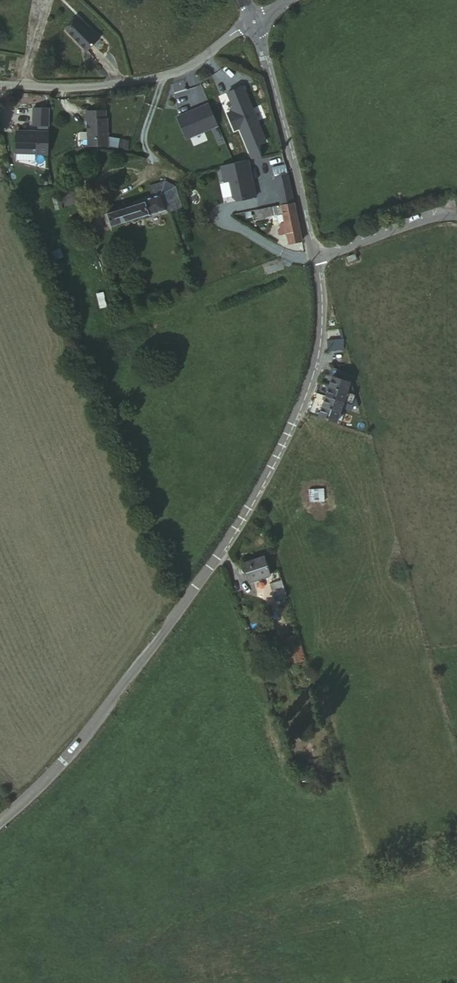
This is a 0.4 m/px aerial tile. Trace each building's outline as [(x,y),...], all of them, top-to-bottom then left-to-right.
[(85,29),(74,19),(63,31),(84,52),(98,37),(88,27),(85,29)] [(255,159),(264,157),(259,144),(269,141),(246,84),(230,90),(236,105),(237,105),(238,108),(230,111),(238,129),(243,127),(255,159)] [(212,106),(179,119),(187,138),(219,125),(212,106)] [(51,107),(35,107),(34,125),(50,126),(51,107)] [(105,150),(107,151),(106,122),(105,122),(105,115),(85,115),(85,124),(86,123),(86,130),(89,130),(89,134),(87,136),(87,141),(89,144),(89,151),(105,150)] [(50,133),(17,133),(17,155),(49,156),(50,133)] [(127,148),(128,139),(119,138),(118,147),(127,148)] [(249,160),(224,166),(228,181),(233,180),(237,200),(241,202),(259,198),(257,184),(255,185),(249,160)] [(271,168),(280,206),(294,204),(285,165),(271,168)] [(164,194),(169,210),(184,206),(179,192),(168,174),(148,180),(154,197),(164,194)] [(107,215),(110,227),(111,229),(170,211),(169,210),(164,194),(154,197),(144,200),(144,203),(107,215)] [(294,204),(280,206),(285,233),(301,229),(300,227),(294,204)] [(89,233),(110,227),(107,215),(106,212),(84,219),(89,233)] [(288,245),(305,241),(301,229),(285,233),(288,245)] [(355,254),(346,257),(348,262),(357,259),(355,254)] [(354,396),(348,376),(333,371),(331,378),(349,384),(345,393),(354,396)] [(330,380),(328,387),(345,393),(349,384),(331,378),(330,380)] [(345,393),(328,387),(325,397),(342,403),(345,393)] [(354,396),(345,393),(342,403),(351,406),(354,396)] [(322,406),(339,411),(342,403),(325,397),(322,406)] [(318,417),(335,423),(339,411),(322,406),(318,417)] [(324,487),(308,488),(308,502),(324,501),(324,487)] [(247,572),(266,566),(264,556),(244,561),(247,572)] [(269,575),(266,566),(247,572),(249,580),(269,575)] [(275,601),(285,598),(279,577),(269,580),(275,601)] [(290,664),(304,661),(296,635),(282,639),(290,664)]
